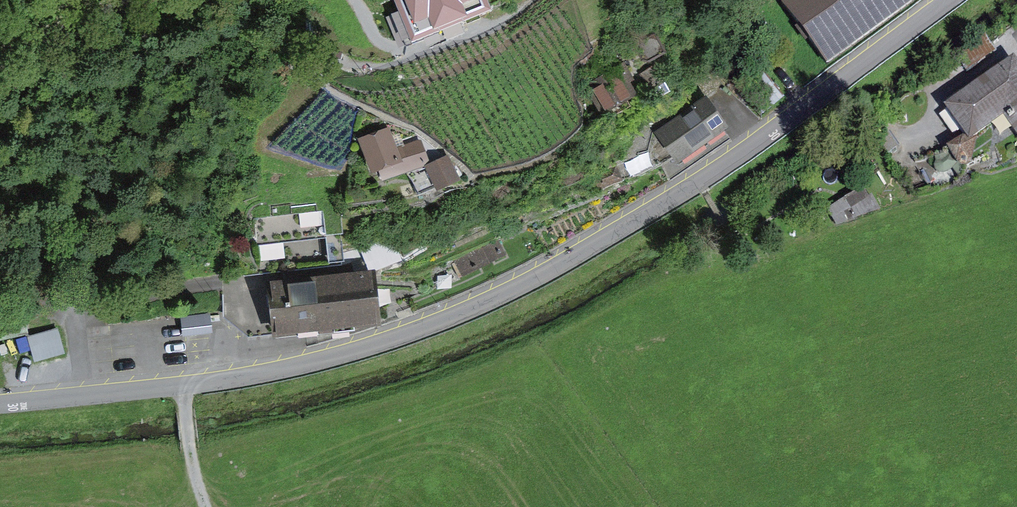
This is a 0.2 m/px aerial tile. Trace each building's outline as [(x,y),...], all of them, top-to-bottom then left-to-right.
[(411,40),(489,9),(486,0),(395,0),(411,40)] [(831,57),(909,0),(793,0),(791,2),(831,57)] [(624,62),(583,85),(601,115),(637,94),(630,83),(634,80),(624,62)] [(1016,116),(1016,68),(964,103),(980,127),(1011,106),(1016,116)] [(653,132),(675,164),(728,128),(706,96),(653,132)] [(388,128),(358,139),(374,184),(424,165),(430,163),(421,139),(396,148),(388,128)] [(424,165),(435,189),(458,179),(448,155),(430,163),(424,165)] [(875,178),(850,192),(859,210),(885,196),(875,178)] [(260,209),(264,244),(328,236),(324,201),(260,209)] [(374,270),(268,282),(274,336),(380,324),(374,270)] [(27,331),(38,367),(63,359),(53,324),(27,331)]
